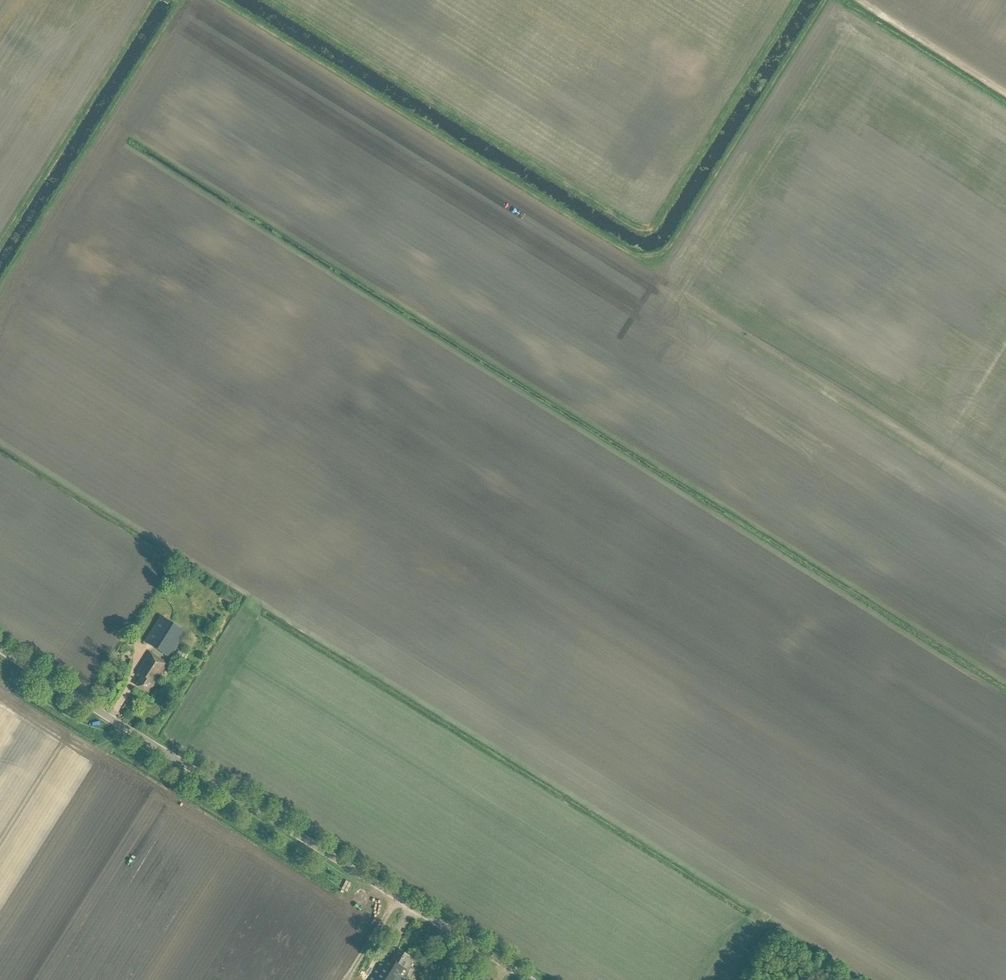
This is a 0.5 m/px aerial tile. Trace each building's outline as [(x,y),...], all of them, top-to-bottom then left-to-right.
[(232,606),(235,601),(223,593),(220,598),(232,606)] [(170,658),(187,633),(161,616),(145,641),(170,658)] [(149,694),(168,664),(151,653),(138,673),(143,676),(137,685),(149,694)] [(414,959),(398,950),(391,960),(385,956),(371,979),(401,979),(414,959)]
